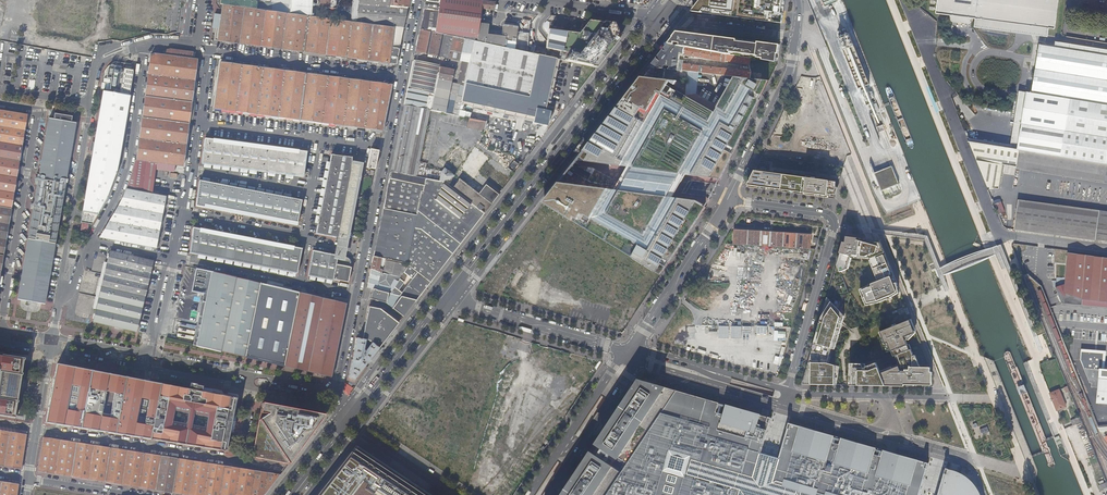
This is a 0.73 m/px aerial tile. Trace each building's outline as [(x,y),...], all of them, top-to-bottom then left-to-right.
[(256,3),(257,0),(221,0),(220,4),(256,9),(256,3)] [(350,22),(312,18),(397,28),(403,29),(407,9),(397,8),(395,7),(393,7),(393,0),(353,0),(350,22)] [(320,8),(329,9),(330,9),(336,9),(336,0),(321,0),(320,8)] [(407,9),(409,0),(397,0),(397,8),(407,9)] [(420,30),(473,41),(503,48),(504,41),(511,42),(512,38),(516,39),(518,28),(513,27),(513,26),(508,25),(508,27),(503,26),(502,34),(503,34),(503,37),(487,34),(489,24),(479,23),(481,8),(494,10),(495,3),(473,0),(426,0),(420,30)] [(698,6),(788,23),(791,19),(792,13),(787,0),(702,0),(698,6)] [(1060,0),(939,0),(940,0),(938,15),(949,16),(979,20),(979,26),(1047,34),(1048,28),(1056,29),(1060,0)] [(264,4),(256,3),(256,9),(289,13),(290,6),(264,4)] [(307,55),(312,18),(225,6),(220,43),(307,55)] [(290,6),(289,13),(309,16),(310,9),(290,6)] [(307,55),(392,65),(395,48),(397,28),(312,18),(307,55)] [(544,57),(559,60),(597,68),(619,39),(612,25),(588,21),(579,33),(547,28),(544,57)] [(413,62),(404,105),(430,110),(445,113),(448,100),(454,101),(451,114),(458,116),(460,105),(473,41),(420,30),(415,51),(420,53),(462,62),(457,84),(451,83),(454,70),(413,62)] [(690,34),(677,32),(673,38),(674,38),(669,44),(731,55),(732,53),(760,55),(759,57),(763,58),(763,60),(770,61),(777,63),(779,59),(780,60),(782,46),(706,36),(706,37),(690,35),(690,34)] [(847,32),(832,39),(856,88),(859,87),(876,123),(878,127),(884,124),(880,117),(884,115),(882,110),(884,109),(847,32)] [(1032,93),(1106,105),(1106,50),(1041,39),(1032,93)] [(473,41),(460,105),(493,113),(494,109),(533,118),(532,123),(547,126),(550,111),(549,111),(551,101),(559,60),(544,57),(503,48),(473,41)] [(660,55),(668,45),(665,42),(657,53),(660,55)] [(669,44),(669,43),(668,45),(660,55),(650,68),(666,69),(681,71),(688,72),(700,73),(708,74),(736,77),(743,78),(751,79),(752,72),(683,64),(682,68),(679,67),(679,62),(680,60),(681,53),(685,54),(684,55),(725,62),(726,61),(750,65),(751,62),(752,58),(751,58),(731,55),(669,44)] [(395,48),(392,65),(399,66),(402,49),(395,48)] [(184,167),(191,110),(197,60),(192,59),(193,53),(170,50),(167,51),(166,56),(155,54),(150,57),(137,161),(157,163),(176,166),(184,167)] [(383,131),(392,86),(221,63),(215,109),(265,116),(270,116),(284,118),(293,119),(329,124),(335,125),(383,131)] [(642,77),(649,69),(645,66),(639,74),(642,77)] [(666,69),(650,68),(649,69),(642,77),(671,80),(674,81),(674,76),(665,75),(666,69)] [(679,81),(684,82),(686,82),(688,72),(681,71),(679,81)] [(699,84),(700,73),(688,72),(686,82),(685,95),(715,112),(719,106),(698,94),(699,84)] [(721,179),(748,125),(769,81),(768,81),(751,79),(743,78),(736,77),(719,106),(715,112),(685,95),(668,86),(671,80),(642,77),(604,125),(597,135),(592,141),(579,158),(585,162),(626,168),(694,176),(721,179)] [(102,91),(80,222),(91,224),(106,197),(115,172),(121,142),(128,96),(102,91)] [(1011,140),(1106,155),(1106,105),(1032,93),(1019,91),(1011,140)] [(21,160),(28,112),(0,107),(0,157),(21,160)] [(485,132),(487,122),(471,118),(468,128),(485,132)] [(64,183),(75,124),(47,119),(36,179),(64,183)] [(216,145),(216,140),(205,139),(202,164),(306,178),(309,153),(298,151),(298,157),(297,157),(296,158),(295,158),(294,158),(293,157),(293,156),(294,151),(221,141),(221,146),(220,147),(219,148),(218,148),(217,148),(217,147),(216,146),(216,145)] [(1010,150),(1062,158),(1106,165),(1106,155),(1011,140),(1010,150)] [(457,168),(469,151),(457,142),(444,159),(457,168)] [(970,143),(988,188),(992,189),(996,165),(1010,167),(1010,168),(1106,184),(1106,165),(1062,158),(1010,150),(1005,149),(978,145),(970,143)] [(474,180),(491,158),(476,146),(459,168),(474,180)] [(373,167),(377,149),(369,147),(365,166),(368,168),(368,169),(370,170),(370,169),(373,167)] [(341,239),(357,159),(334,156),(318,235),(341,239)] [(12,206),(21,160),(0,157),(0,204),(12,206)] [(132,191),(137,161),(129,160),(126,173),(123,189),(127,190),(132,191)] [(157,163),(137,161),(132,191),(153,195),(156,170),(157,163)] [(175,173),(176,166),(157,163),(156,170),(175,173)] [(893,167),(875,174),(881,192),(900,185),(893,167)] [(681,199),(694,176),(626,168),(614,190),(681,199)] [(391,171),(374,257),(384,259),(405,263),(406,265),(414,227),(422,193),(423,193),(426,179),(391,171)] [(755,172),(747,188),(828,198),(829,194),(836,195),(837,187),(835,187),(836,181),(829,181),(829,180),(820,179),(820,181),(811,179),(811,176),(806,175),(806,177),(769,172),(769,174),(755,172)] [(64,183),(36,179),(26,240),(54,245),(64,183)] [(422,193),(414,227),(421,229),(451,254),(472,229),(459,218),(468,207),(471,209),(467,214),(477,222),(483,214),(452,189),(447,185),(442,182),(426,179),(423,193),(422,193)] [(297,219),(300,220),(304,202),(200,181),(197,206),(208,208),(209,204),(209,203),(210,203),(211,203),(212,203),(213,204),(213,205),(213,206),(213,209),(293,225),(294,221),(294,220),(295,220),(295,219),(296,219),(297,219)] [(660,275),(706,208),(703,206),(704,205),(702,204),(697,201),(681,199),(614,190),(560,183),(544,203),(602,238),(660,275)] [(127,190),(123,189),(115,206),(97,236),(101,237),(108,226),(113,217),(116,212),(119,207),(121,203),(124,198),(125,195),(127,190)] [(153,195),(132,191),(127,190),(125,195),(124,198),(121,203),(119,207),(116,212),(113,217),(108,226),(101,237),(156,248),(166,198),(153,195)] [(997,214),(1004,212),(1000,199),(993,201),(997,214)] [(1014,230),(1021,231),(1106,242),(1106,212),(1018,200),(1014,230)] [(12,206),(0,204),(0,254),(4,255),(12,206)] [(414,227),(406,265),(408,266),(414,271),(430,283),(451,254),(421,229),(414,227)] [(194,228),(191,253),(299,274),(304,250),(293,248),(292,253),(292,254),(291,254),(290,254),(289,254),(288,254),(288,253),(288,252),(288,247),(209,231),(207,236),(207,237),(206,237),(205,238),(204,237),(203,237),(203,236),(203,235),(204,230),(194,228)] [(736,244),(812,249),(813,235),(737,230),(736,244)] [(897,282),(880,241),(861,239),(861,238),(847,236),(847,237),(845,237),(840,253),(841,253),(838,264),(841,272),(849,269),(853,256),(870,259),(871,260),(870,260),(879,282),(860,290),(867,305),(878,303),(891,297),(899,292),(897,282)] [(54,245),(26,240),(16,299),(44,304),(54,245)] [(111,252),(94,321),(141,333),(149,297),(159,264),(111,252)] [(310,276),(335,281),(335,280),(339,259),(340,257),(315,252),(310,276)] [(1069,254),(1065,292),(1082,299),(1086,300),(1095,300),(1106,302),(1106,259),(1069,254)] [(384,259),(374,257),(367,287),(373,289),(389,293),(390,294),(408,266),(406,265),(405,263),(384,259)] [(339,259),(335,280),(336,281),(348,283),(351,268),(350,268),(352,267),(352,265),(352,263),(352,261),(350,260),(349,259),(348,259),(345,259),(344,259),(343,260),(339,259)] [(841,272),(838,264),(837,263),(803,383),(811,384),(811,363),(827,363),(831,348),(835,349),(845,315),(840,311),(847,288),(841,272)] [(260,283),(212,271),(205,302),(202,301),(199,316),(202,317),(196,346),(245,357),(260,283)] [(430,283),(414,271),(410,277),(418,283),(420,284),(415,290),(421,294),(430,283)] [(302,294),(260,283),(245,357),(287,368),(302,294)] [(389,293),(373,289),(371,299),(387,303),(389,293)] [(349,305),(302,294),(287,368),(335,378),(349,305)] [(401,296),(392,309),(404,317),(416,301),(401,296)] [(371,343),(379,349),(395,328),(398,324),(379,309),(369,307),(362,340),(366,341),(369,341),(371,343)] [(931,385),(931,367),(921,367),(916,355),(914,356),(912,349),(910,350),(906,340),(915,331),(910,320),(881,331),(888,349),(891,348),(894,356),(898,354),(902,365),(893,368),(893,366),(881,371),(886,384),(886,385),(892,386),(892,384),(904,384),(904,386),(913,386),(913,384),(931,385)] [(766,334),(766,326),(756,326),(756,334),(766,334)] [(773,331),(773,341),(785,341),(785,331),(773,331)] [(362,340),(357,339),(349,376),(355,379),(356,378),(365,367),(365,366),(379,349),(371,343),(365,351),(364,351),(366,341),(362,340)] [(20,382),(21,375),(22,375),(22,373),(24,360),(24,361),(25,358),(2,355),(1,357),(0,356),(0,379),(20,382)] [(772,364),(779,365),(781,358),(774,356),(772,364)] [(79,424),(91,368),(56,362),(44,420),(79,424)] [(836,385),(839,367),(827,363),(811,363),(811,384),(836,385)] [(886,384),(881,371),(878,364),(850,364),(851,385),(886,385),(886,384)] [(114,430),(125,374),(91,368),(79,424),(114,430)] [(1084,368),(1090,383),(1093,383),(1092,387),(1101,387),(1099,403),(1106,404),(1106,370),(1084,368)] [(158,381),(125,374),(114,430),(148,435),(158,381)] [(18,394),(20,382),(0,379),(0,391),(18,394)] [(928,462),(789,423),(779,458),(770,455),(761,452),(771,417),(640,380),(598,443),(625,461),(619,471),(592,452),(564,494),(919,494),(928,462)] [(183,442),(195,389),(158,381),(148,435),(183,442)] [(345,384),(342,393),(350,395),(353,386),(345,384)] [(236,396),(195,389),(183,442),(225,448),(236,396)] [(1059,390),(1050,393),(1057,411),(1066,407),(1059,390)] [(15,418),(16,416),(15,415),(17,403),(18,403),(18,401),(17,401),(18,394),(0,391),(0,415),(15,418)] [(269,407),(269,405),(262,403),(260,413),(268,415),(268,413),(264,412),(265,406),(269,407)] [(288,465),(324,415),(269,405),(269,407),(265,406),(264,412),(268,413),(268,415),(260,413),(256,435),(258,435),(257,439),(255,438),(252,458),(288,465)] [(1074,426),(1082,422),(1080,417),(1072,420),(1074,426)] [(979,427),(982,434),(990,431),(987,424),(979,427)] [(21,469),(27,435),(0,431),(0,465),(21,469)] [(106,485),(112,449),(44,438),(38,474),(106,485)] [(355,445),(317,494),(351,494),(356,487),(368,493),(368,494),(430,494),(355,445)] [(175,494),(180,459),(112,449),(106,485),(175,494)] [(183,494),(265,494),(281,475),(180,459),(175,494),(183,494)] [(981,494),(977,487),(970,479),(966,476),(962,473),(951,469),(946,467),(938,494),(981,494)] [(19,485),(0,482),(0,494),(17,494),(19,485)]
